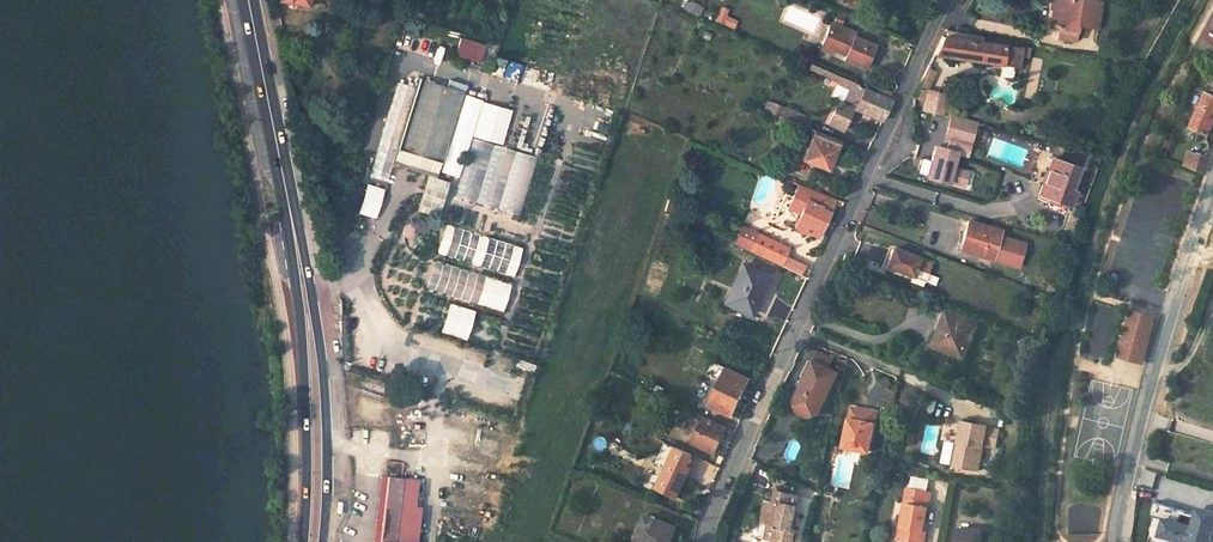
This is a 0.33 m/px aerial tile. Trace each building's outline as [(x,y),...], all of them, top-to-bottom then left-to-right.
[(1050,26),(1059,28),(1057,39),(1074,41),(1077,25),(1096,28),(1100,2),(1088,0),(1058,0),(1057,10),(1052,9),(1050,26)] [(1050,9),(1052,9),(1057,10),(1058,0),(1051,0),(1050,9)] [(701,9),(684,1),(681,9),(698,16),(701,9)] [(725,11),(720,9),(714,22),(730,29),(732,24),(722,19),(725,11)] [(831,50),(844,55),(843,59),(864,68),(874,46),(853,37),(839,30),(841,26),(840,26),(842,19),(836,17),(833,23),(831,22),(822,43),(832,48),(831,50)] [(841,26),(839,30),(853,37),(855,32),(841,26)] [(941,37),(933,53),(1017,66),(1021,47),(982,42),(982,37),(946,32),(946,37),(941,37)] [(459,37),(453,54),(478,63),(484,46),(459,37)] [(822,43),(820,48),(830,53),(831,50),(832,48),(822,43)] [(927,66),(912,96),(922,99),(932,80),(937,70),(927,66)] [(838,83),(832,98),(846,105),(854,83),(831,73),(828,79),(838,83)] [(420,79),(398,147),(393,162),(429,173),(436,175),(441,161),(462,93),(420,79)] [(932,80),(922,99),(931,101),(940,83),(932,80)] [(854,83),(846,105),(880,121),(891,100),(854,83)] [(1190,127),(1209,134),(1212,124),(1212,97),(1205,93),(1190,127)] [(767,101),(763,109),(773,113),(776,105),(767,101)] [(776,105),(773,113),(807,128),(811,119),(776,105)] [(943,141),(971,145),(975,120),(947,115),(943,141)] [(507,129),(504,145),(531,150),(535,134),(507,129)] [(813,130),(801,159),(826,169),(838,140),(813,130)] [(576,148),(582,150),(576,167),(594,173),(606,139),(582,131),(576,148)] [(533,161),(470,139),(452,194),(516,213),(533,161)] [(843,143),(840,149),(846,152),(848,145),(843,143)] [(922,179),(963,189),(968,170),(953,166),(957,151),(931,144),(922,179)] [(846,152),(844,156),(860,164),(866,152),(848,145),(846,152)] [(1198,154),(1193,169),(1204,173),(1207,161),(1208,158),(1198,154)] [(1050,160),(1038,194),(1071,206),(1076,190),(1072,188),(1078,169),(1050,160)] [(429,173),(417,208),(439,215),(450,180),(436,175),(429,173)] [(798,184),(786,208),(799,214),(792,227),(795,230),(800,233),(803,231),(816,237),(834,199),(798,184)] [(967,220),(959,245),(979,251),(978,256),(991,260),(1000,230),(967,220)] [(414,233),(426,235),(428,224),(415,222),(414,233)] [(513,276),(521,246),(442,225),(434,255),(513,276)] [(757,234),(748,251),(778,265),(787,248),(757,234)] [(959,245),(958,250),(978,256),(979,251),(959,245)] [(892,260),(889,268),(912,277),(915,269),(928,274),(931,264),(891,249),(888,259),(892,260)] [(432,261),(424,291),(502,312),(510,282),(432,261)] [(741,264),(723,302),(749,315),(768,278),(741,264)] [(928,274),(915,269),(912,277),(925,282),(928,274)] [(491,347),(500,318),(421,295),(413,324),(491,347)] [(1156,317),(1133,311),(1123,346),(1146,353),(1156,317)] [(947,312),(933,346),(963,358),(977,324),(947,312)] [(1146,353),(1123,346),(1120,358),(1142,365),(1146,353)] [(833,359),(818,352),(813,362),(829,369),(833,359)] [(808,359),(800,376),(805,379),(813,362),(808,359)] [(805,379),(800,389),(812,395),(824,401),(837,374),(829,369),(813,362),(805,379)] [(727,369),(714,363),(708,375),(721,382),(727,369)] [(721,382),(710,406),(732,416),(743,392),(749,379),(727,369),(721,382)] [(1140,385),(1140,375),(1125,376),(1126,385),(1140,385)] [(812,395),(800,389),(794,401),(799,412),(803,414),(809,417),(806,407),(812,395)] [(824,401),(812,395),(806,407),(809,417),(819,413),(824,401)] [(851,408),(843,447),(869,452),(876,412),(851,408)] [(703,421),(695,417),(690,428),(698,432),(703,421)] [(698,432),(693,442),(715,453),(727,428),(705,418),(703,421),(698,432)] [(958,442),(954,466),(978,471),(983,448),(987,426),(962,421),(958,442)] [(995,448),(999,429),(987,426),(983,448),(995,450),(995,448)] [(954,466),(958,442),(953,441),(949,465),(954,466)] [(670,459),(657,487),(677,497),(690,468),(670,459)] [(379,541),(417,541),(419,510),(415,509),(417,480),(385,479),(379,541)] [(897,540),(907,541),(924,541),(926,532),(922,532),(923,528),(930,492),(907,488),(904,503),(908,504),(903,528),(899,527),(897,540)] [(766,538),(787,541),(793,541),(795,530),(792,530),(799,497),(775,492),(773,503),(777,504),(773,526),(769,525),(766,538)] [(773,503),(769,525),(773,526),(777,504),(773,503)] [(904,503),(899,527),(903,528),(908,504),(904,503)] [(1099,530),(1099,505),(1070,505),(1070,530),(1099,530)] [(1212,529),(1212,512),(1196,507),(1191,526),(1162,518),(1157,538),(1173,541),(1209,541),(1212,529)] [(636,541),(670,541),(676,527),(646,516),(636,541)] [(957,541),(992,541),(993,536),(981,535),(981,530),(958,529),(957,541)]
